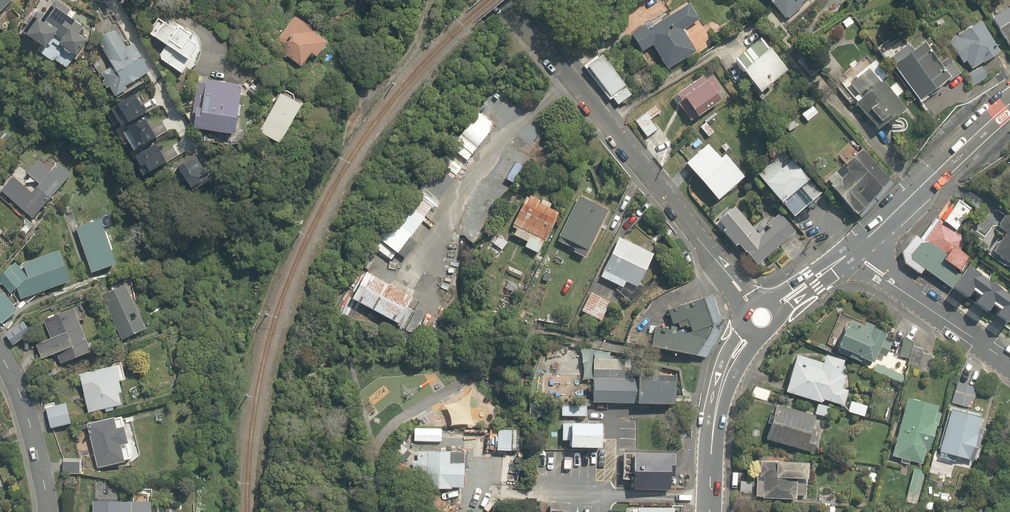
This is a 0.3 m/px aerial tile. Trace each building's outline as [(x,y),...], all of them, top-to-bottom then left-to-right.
[(13,0),(0,0),(0,13),(13,0)] [(36,13),(25,32),(54,48),(63,31),(67,34),(59,49),(80,60),(91,39),(81,34),(84,28),(77,25),(79,22),(74,20),(77,13),(54,0),(44,18),(36,13)] [(801,0),(766,0),(785,22),(804,5),(800,1),(801,0)] [(991,15),(1009,42),(1009,1),(991,15)] [(680,27),(695,20),(686,2),(623,33),(633,54),(649,46),(661,70),(693,54),(680,27)] [(297,22),(293,20),(274,48),(303,69),(313,54),(324,62),(336,45),(299,19),(297,22)] [(943,39),(959,63),(962,61),(967,69),(991,53),(970,21),(943,39)] [(201,42),(203,40),(188,30),(184,36),(162,22),(153,36),(170,48),(162,60),(188,78),(209,48),(201,42)] [(128,49),(117,31),(101,41),(117,66),(109,71),(124,95),(162,71),(143,40),(128,49)] [(765,42),(731,69),(750,94),(785,67),(765,42)] [(926,59),(915,44),(889,62),(921,105),(940,91),(937,87),(957,72),(939,49),(926,59)] [(579,61),(603,98),(606,96),(612,106),(630,95),(599,48),(579,61)] [(878,82),(882,79),(869,60),(844,76),(857,95),(849,100),(870,133),(902,112),(896,102),(892,104),(878,82)] [(700,79),(697,75),(669,94),(689,123),(718,103),(713,96),(720,90),(708,73),(700,79)] [(197,80),(193,127),(200,128),(200,134),(247,138),(251,85),(208,81),(208,75),(197,74),(197,80)] [(491,85),(471,108),(492,127),(504,114),(514,123),(526,109),(514,98),(511,102),(491,85)] [(308,110),(285,95),(261,132),(285,147),(308,110)] [(647,119),(657,111),(651,103),(631,119),(646,138),(656,130),(647,119)] [(803,122),(816,112),(809,104),(797,114),(803,122)] [(705,118),(695,125),(704,137),(714,129),(705,118)] [(790,119),(780,126),(786,134),(796,127),(790,119)] [(460,138),(447,156),(450,158),(445,165),(463,178),(474,162),(469,159),(476,150),(460,138)] [(516,142),(508,151),(518,160),(526,151),(516,142)] [(709,157),(698,143),(676,161),(708,199),(737,175),(717,151),(709,157)] [(432,160),(376,239),(385,245),(380,252),(391,259),(451,173),(432,160)] [(44,162),(26,181),(32,188),(38,182),(42,185),(33,195),(17,180),(4,193),(33,221),(76,176),(64,164),(55,173),(44,162)] [(815,200),(782,162),(758,182),(791,220),(815,200)] [(495,189),(509,169),(500,163),(486,182),(495,189)] [(459,183),(451,178),(443,191),(451,196),(459,183)] [(872,206),(848,178),(830,192),(855,221),(872,206)] [(524,239),(520,245),(533,252),(556,209),(522,191),(506,222),(512,225),(509,231),(524,239)] [(606,207),(577,192),(556,233),(585,248),(606,207)] [(799,235),(780,213),(757,233),(733,205),(714,221),(757,271),(799,235)] [(106,219),(77,228),(89,272),(119,263),(106,219)] [(451,227),(443,222),(435,235),(443,239),(451,227)] [(958,245),(936,229),(909,264),(950,294),(973,264),(954,250),(958,245)] [(1001,229),(986,253),(1009,268),(1009,234),(1001,229)] [(650,252),(614,233),(595,271),(631,289),(650,252)] [(504,240),(495,235),(485,254),(494,259),(504,240)] [(34,278),(30,278),(18,264),(0,281),(0,283),(13,296),(20,293),(21,301),(40,296),(77,285),(67,249),(29,260),(34,278)] [(404,293),(361,271),(348,297),(392,318),(404,293)] [(427,278),(423,286),(441,295),(445,287),(427,278)] [(150,334),(132,289),(106,299),(124,344),(150,334)] [(604,299),(587,289),(578,306),(595,316),(604,299)] [(0,300),(0,320),(5,326),(22,312),(7,294),(0,300)] [(425,303),(413,298),(405,316),(416,321),(425,303)] [(651,328),(648,347),(701,357),(719,329),(712,298),(661,309),(661,329),(651,328)] [(436,311),(428,307),(419,323),(427,328),(436,311)] [(49,373),(96,357),(81,313),(45,325),(52,344),(40,348),(49,373)] [(880,334),(882,330),(878,328),(879,324),(864,318),(860,326),(842,318),(831,341),(845,347),(842,353),(855,359),(858,354),(870,360),(874,350),(883,354),(890,339),(880,334)] [(27,320),(7,333),(13,343),(33,330),(27,320)] [(779,388),(816,399),(812,412),(830,417),(843,371),(838,369),(841,357),(820,351),(818,358),(790,350),(779,388)] [(883,356),(877,353),(870,368),(902,381),(908,366),(910,362),(885,351),(883,356)] [(122,366),(82,372),(88,413),(128,407),(122,366)] [(636,380),(594,380),(594,403),(636,403),(636,380)] [(955,380),(950,404),(971,408),(975,384),(955,380)] [(676,382),(637,382),(637,406),(676,407),(676,382)] [(889,454),(921,460),(923,450),(926,451),(932,424),(936,424),(940,401),(901,393),(889,454)] [(865,399),(848,396),(845,410),(862,413),(865,399)] [(544,402),(530,401),(529,416),(543,417),(544,402)] [(558,402),(558,413),(584,413),(584,402),(558,402)] [(811,415),(773,402),(763,433),(801,446),(811,415)] [(71,403),(46,408),(51,432),(76,427),(71,403)] [(936,461),(954,464),(955,459),(973,463),(980,430),(975,429),(978,412),(947,406),(936,461)] [(134,446),(130,429),(123,430),(120,419),(90,426),(100,468),(130,461),(127,448),(134,446)] [(603,424),(571,422),(570,451),(602,452),(603,424)] [(513,423),(493,423),(492,450),(512,450),(513,423)] [(413,429),(413,441),(438,442),(438,429),(413,429)] [(415,485),(448,486),(448,484),(458,484),(459,461),(446,461),(446,447),(410,446),(410,468),(421,469),(421,473),(415,472),(415,485)] [(676,457),(635,455),(633,491),(674,493),(676,457)] [(804,460),(771,458),(770,471),(761,471),(760,494),(802,496),(804,460)] [(83,463),(63,462),(62,473),(82,474),(83,463)] [(925,467),(911,464),(904,494),(918,497),(925,467)]
